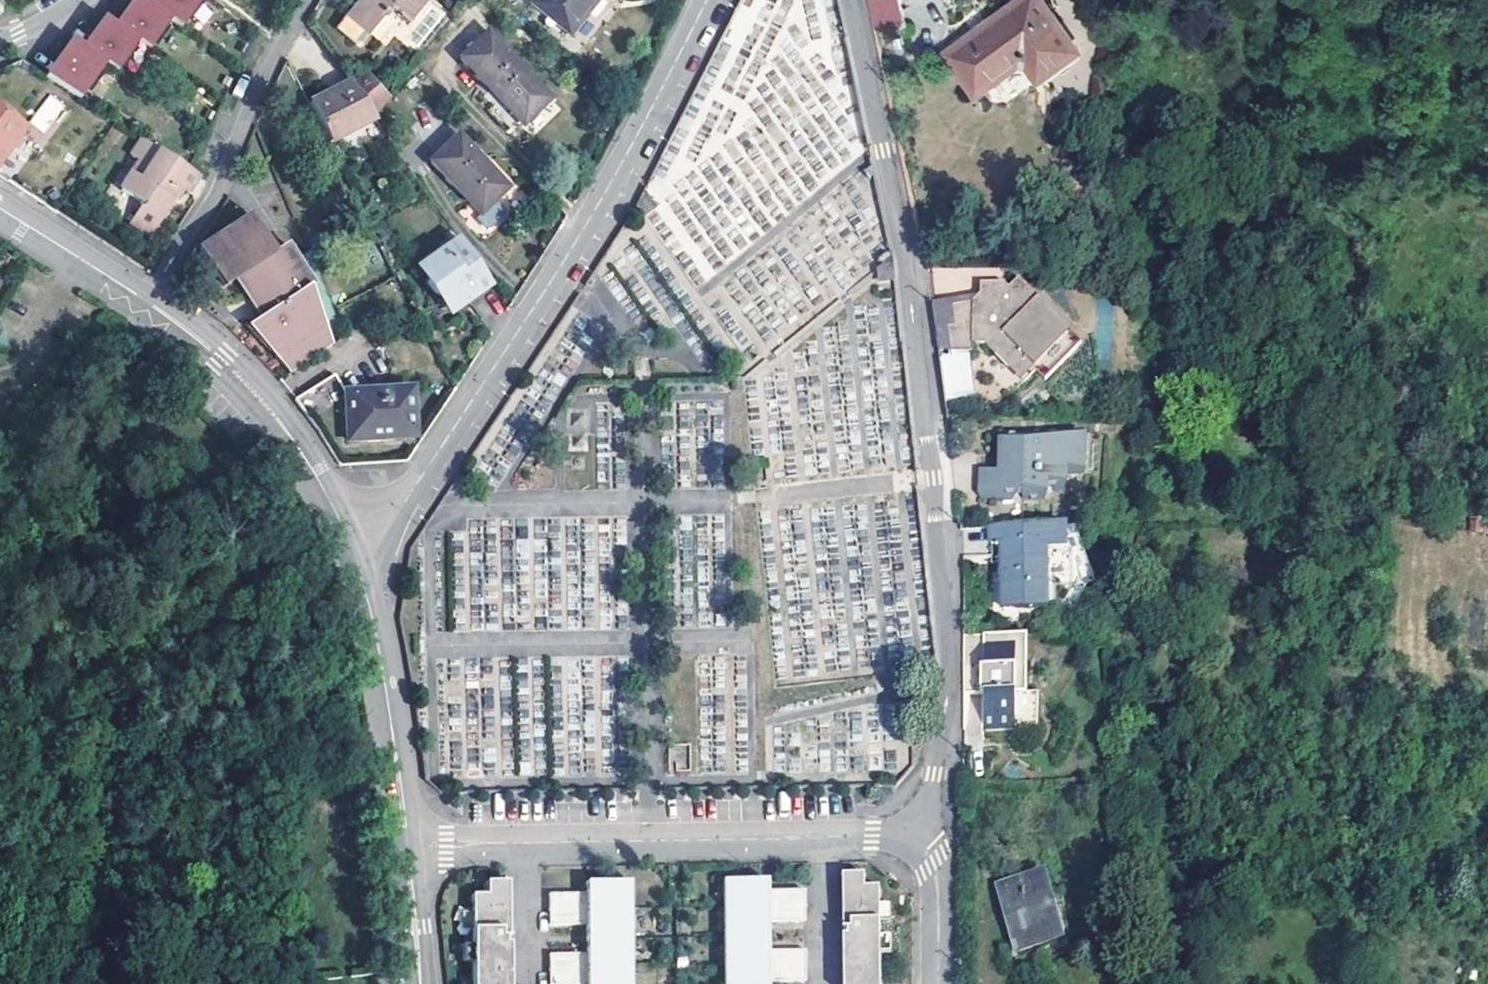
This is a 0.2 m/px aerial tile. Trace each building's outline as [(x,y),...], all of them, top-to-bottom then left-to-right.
[(10,0),(0,0),(0,16),(12,2),(10,0)] [(55,86),(84,105),(108,68),(119,76),(140,45),(151,52),(171,23),(182,30),(203,0),(170,0),(169,1),(168,0),(161,0),(155,10),(149,7),(141,19),(138,24),(132,20),(123,32),(118,29),(109,42),(106,46),(101,43),(92,55),(87,51),(74,70),(72,74),(66,70),(55,86)] [(118,29),(123,32),(132,20),(138,24),(141,19),(149,7),(139,0),(138,0),(118,29)] [(149,7),(155,10),(161,0),(154,0),(149,7)] [(345,18),(336,30),(355,45),(363,44),(369,36),(370,37),(391,9),(409,23),(417,11),(426,0),(359,0),(345,18)] [(531,2),(571,32),(595,0),(532,0),(531,2)] [(876,29),(908,23),(902,0),(870,0),(876,29)] [(1042,76),(1078,50),(1046,6),(1042,0),(1023,0),(949,53),(978,93),(1020,61),(1029,63),(1039,78),(1042,76)] [(107,21),(87,51),(92,55),(101,43),(106,46),(109,42),(118,29),(107,21)] [(486,33),(459,59),(509,112),(537,85),(486,33)] [(50,82),(55,86),(66,70),(72,74),(74,70),(87,51),(76,44),(50,82)] [(711,54),(675,133),(676,192),(686,191),(686,176),(703,176),(703,175),(712,156),(711,133),(721,111),(720,65),(733,64),(711,54)] [(1022,72),(987,93),(995,107),(1030,86),(1022,72)] [(371,78),(354,89),(372,114),(374,117),(389,98),(380,91),(371,78)] [(349,81),(326,94),(330,100),(334,97),(353,87),(349,81)] [(330,100),(326,94),(307,105),(329,147),(356,132),(358,122),(372,114),(354,89),(353,87),(334,97),(330,100)] [(29,123),(46,133),(65,103),(47,93),(29,123)] [(24,129),(0,112),(0,162),(24,129)] [(356,132),(376,120),(374,117),(372,114),(358,122),(356,132)] [(183,168),(132,134),(121,151),(138,163),(119,192),(140,206),(129,224),(148,235),(179,190),(184,193),(195,176),(183,168)] [(458,134),(431,161),(480,212),(475,216),(485,226),(489,226),(502,213),(502,208),(493,199),(507,186),(458,134)] [(248,326),(289,373),(333,342),(310,288),(313,285),(284,244),(273,252),(248,216),(197,252),(223,289),(236,280),(262,317),(248,326)] [(492,287),(460,241),(420,268),(427,278),(425,285),(433,298),(442,300),(452,314),(492,287)] [(948,330),(951,355),(973,353),(972,345),(984,343),(1007,368),(1021,355),(1030,364),(1066,330),(1018,279),(1008,288),(1003,284),(978,287),(979,298),(974,305),(952,308),(955,329),(948,330)] [(974,305),(979,298),(933,305),(940,357),(951,355),(948,330),(955,329),(952,308),(974,305)] [(1080,345),(1066,330),(1030,364),(1035,369),(1044,379),(1080,345)] [(1035,369),(1030,364),(1021,355),(1007,368),(1021,383),(1035,369)] [(334,376),(295,400),(310,421),(347,396),(334,376)] [(412,389),(347,396),(351,441),(415,434),(412,389)] [(1080,476),(1080,437),(1042,436),(1042,439),(1003,440),(1003,460),(1011,461),(1011,466),(1011,472),(982,472),(981,500),(1011,500),(1011,494),(1021,495),(1021,501),(1040,501),(1041,492),(1060,492),(1060,477),(1080,476)] [(1063,529),(990,531),(990,549),(1007,549),(1007,568),(1001,568),(1001,612),(1044,611),(1045,590),(1071,590),(1071,557),(1065,556),(1065,529),(1063,529)] [(963,641),(963,645),(963,700),(985,699),(986,733),(1016,733),(1016,698),(1027,698),(1027,671),(1016,671),(1016,645),(1016,641),(993,641),(963,641)] [(553,722),(553,777),(603,777),(603,709),(584,709),(584,722),(553,722)] [(688,744),(669,746),(671,772),(690,770),(688,744)] [(519,775),(541,777),(544,753),(522,750),(519,775)] [(878,888),(863,888),(863,875),(841,875),(842,931),(846,931),(846,934),(847,937),(842,938),(843,983),(880,983),(878,888)] [(1052,918),(1059,949),(1068,946),(1049,877),(1039,880),(1050,919),(1052,918)] [(730,983),(768,983),(768,982),(773,982),(806,982),(805,950),(772,950),(768,950),(767,922),(772,922),(805,922),(805,890),(772,890),(767,890),(767,879),(729,880),(730,983)] [(474,983),(511,983),(510,943),(505,943),(505,940),(505,937),(510,936),(509,880),(487,881),(488,894),(473,895),(474,983)] [(1059,949),(1052,918),(1050,919),(1039,880),(1005,889),(1023,959),(1059,949)] [(627,881),(589,882),(589,893),(583,893),(552,893),(551,924),(583,924),(589,924),(589,952),(583,952),(552,953),(552,983),(580,983),(584,983),(589,983),(627,983),(627,881)]
